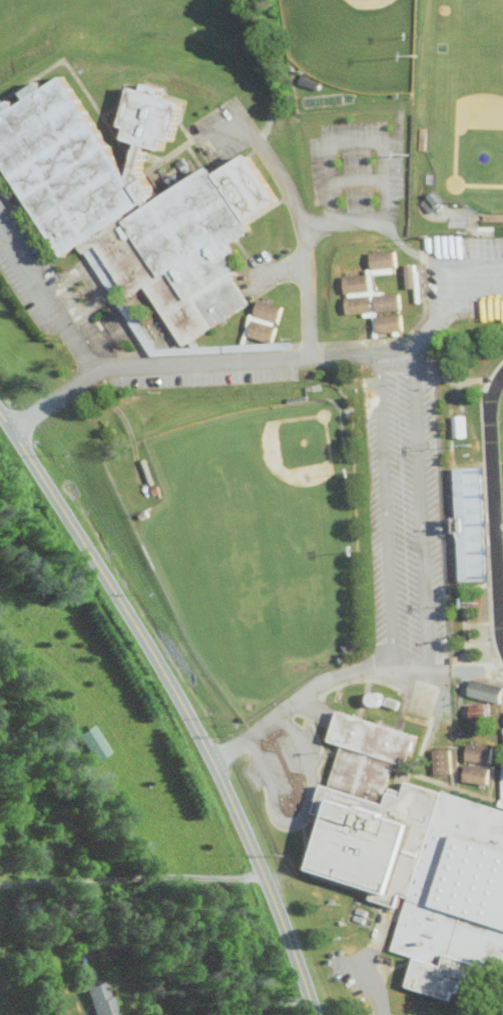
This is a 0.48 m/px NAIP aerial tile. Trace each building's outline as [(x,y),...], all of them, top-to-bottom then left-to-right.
[(52,257),(71,245),(75,252),(88,244),(122,298),(137,289),(175,349),(247,303),(231,277),(236,274),(221,249),(251,230),(246,222),(279,202),(245,147),(206,172),(200,163),(151,194),(136,171),(143,148),(152,151),(155,140),(167,143),(179,102),(159,96),(161,89),(137,82),(135,88),(122,84),(110,123),(116,125),(112,138),(128,143),(118,176),(53,75),(34,87),(29,79),(9,93),(13,99),(6,103),(1,96),(0,97),(0,176),(52,257)] [(368,252),(369,269),(394,267),(393,250),(368,252)] [(342,276),(343,293),(368,291),(367,274),(342,276)] [(374,294),(375,311),(400,309),(399,292),(374,294)] [(344,297),(346,314),(371,312),(369,295),(344,297)] [(252,299),(247,314),(274,322),(278,307),(252,299)] [(375,316),(377,333),(402,331),(400,314),(375,316)] [(248,320),(243,335),(269,343),(274,328),(248,320)] [(463,437),(462,415),(448,416),(449,438),(463,437)] [(471,680),(467,696),(498,704),(502,687),(471,680)] [(469,705),(470,723),(486,722),(485,704),(469,705)] [(441,790),(502,810),(502,974),(478,966),(474,978),(467,976),(464,987),(459,985),(456,996),(452,994),(449,1003),(403,988),(412,959),(388,952),(405,897),(399,895),(395,907),(370,899),(372,892),(304,871),(321,817),(311,814),(320,785),(326,787),(338,748),(325,744),(336,709),(417,734),(406,769),(394,766),(387,788),(402,793),(404,784),(439,794),(441,790)] [(78,732),(93,761),(110,753),(95,723),(78,732)] [(466,744),(463,761),(488,764),(491,747),(466,744)] [(449,749),(450,775),(432,776),(430,750),(449,749)] [(463,764),(461,782),(486,785),(488,767),(463,764)] [(100,978),(79,986),(90,1014),(114,1014),(100,978)]
